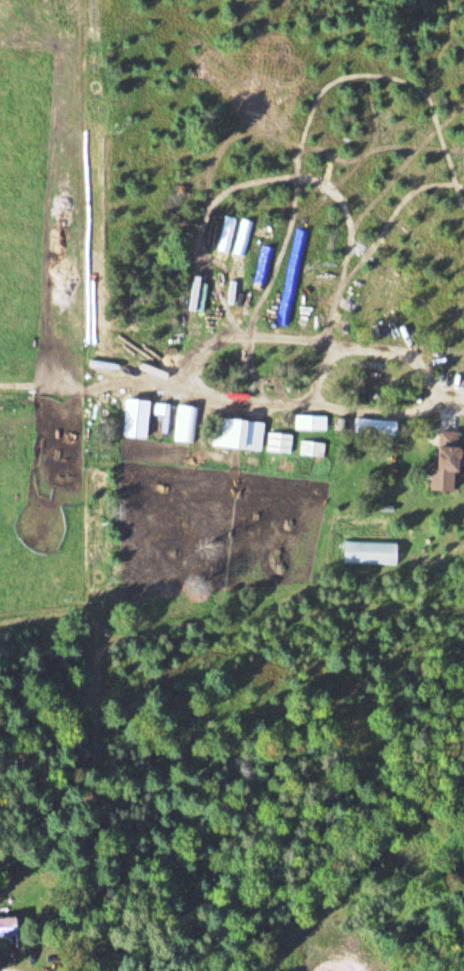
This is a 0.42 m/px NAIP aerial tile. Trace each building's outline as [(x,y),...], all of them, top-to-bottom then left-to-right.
[(312,429),(324,429),(325,409),(313,409),(312,429)] [(261,450),(263,421),(214,417),(212,446),(261,450)] [(352,433),(394,433),(394,419),(352,419),(352,433)] [(456,431),(432,431),(432,472),(456,472),(456,431)] [(266,452),(290,452),(290,433),(266,433),(266,452)] [(323,456),(324,442),(300,441),(299,455),(323,456)] [(19,936),(19,918),(0,918),(0,936),(19,936)]
